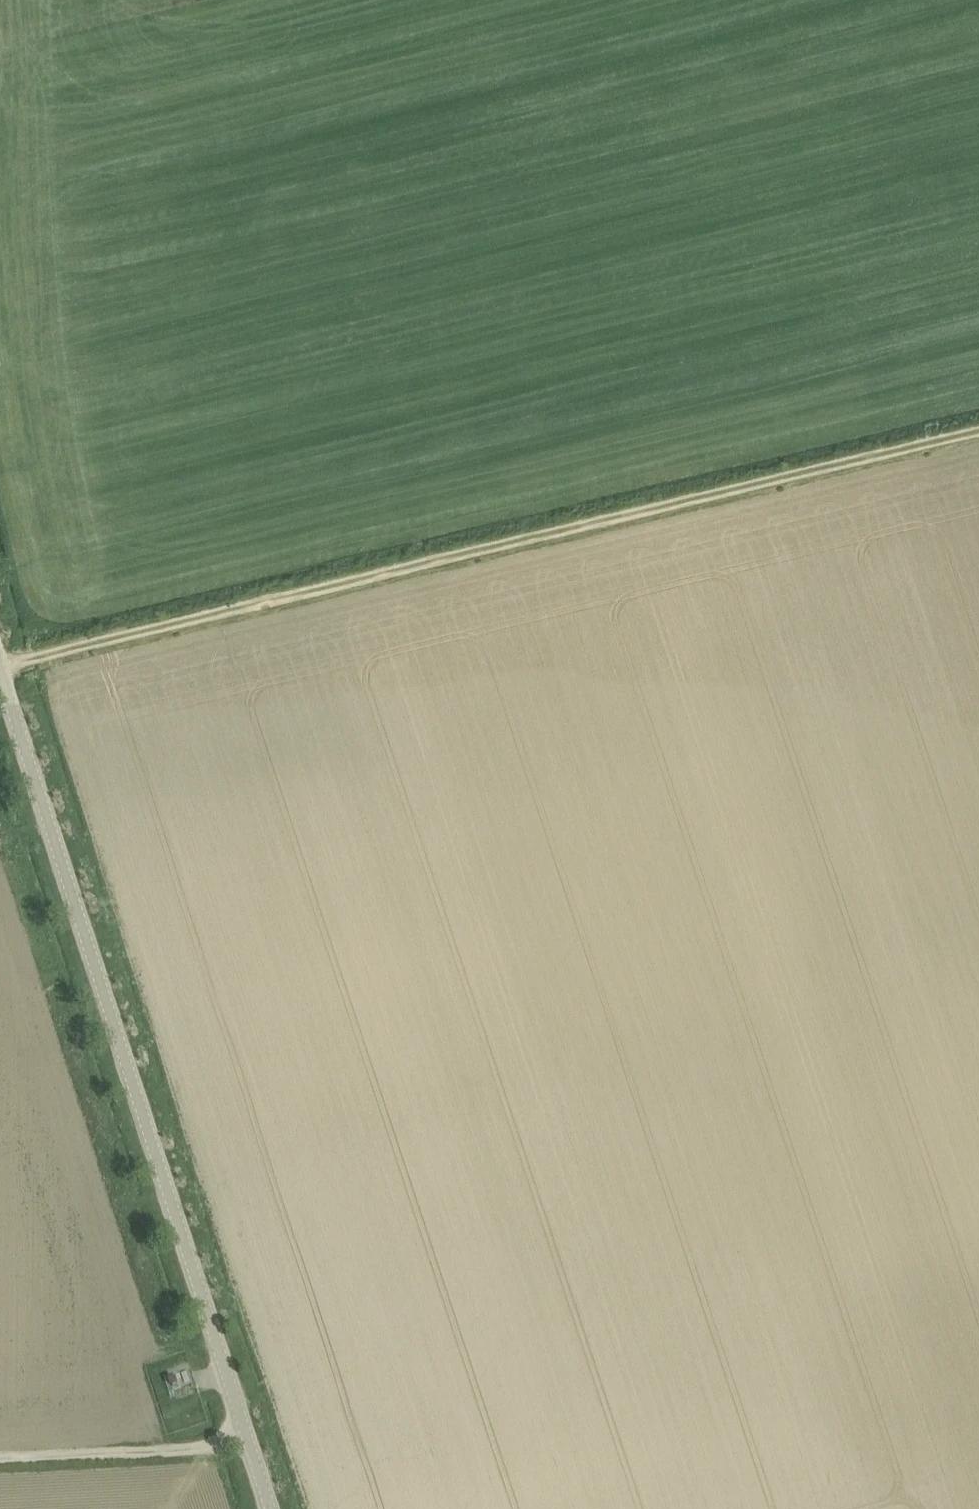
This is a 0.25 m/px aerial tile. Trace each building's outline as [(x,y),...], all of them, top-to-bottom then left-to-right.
[(170,1388),(188,1382),(184,1372),(166,1378),(170,1388)]
